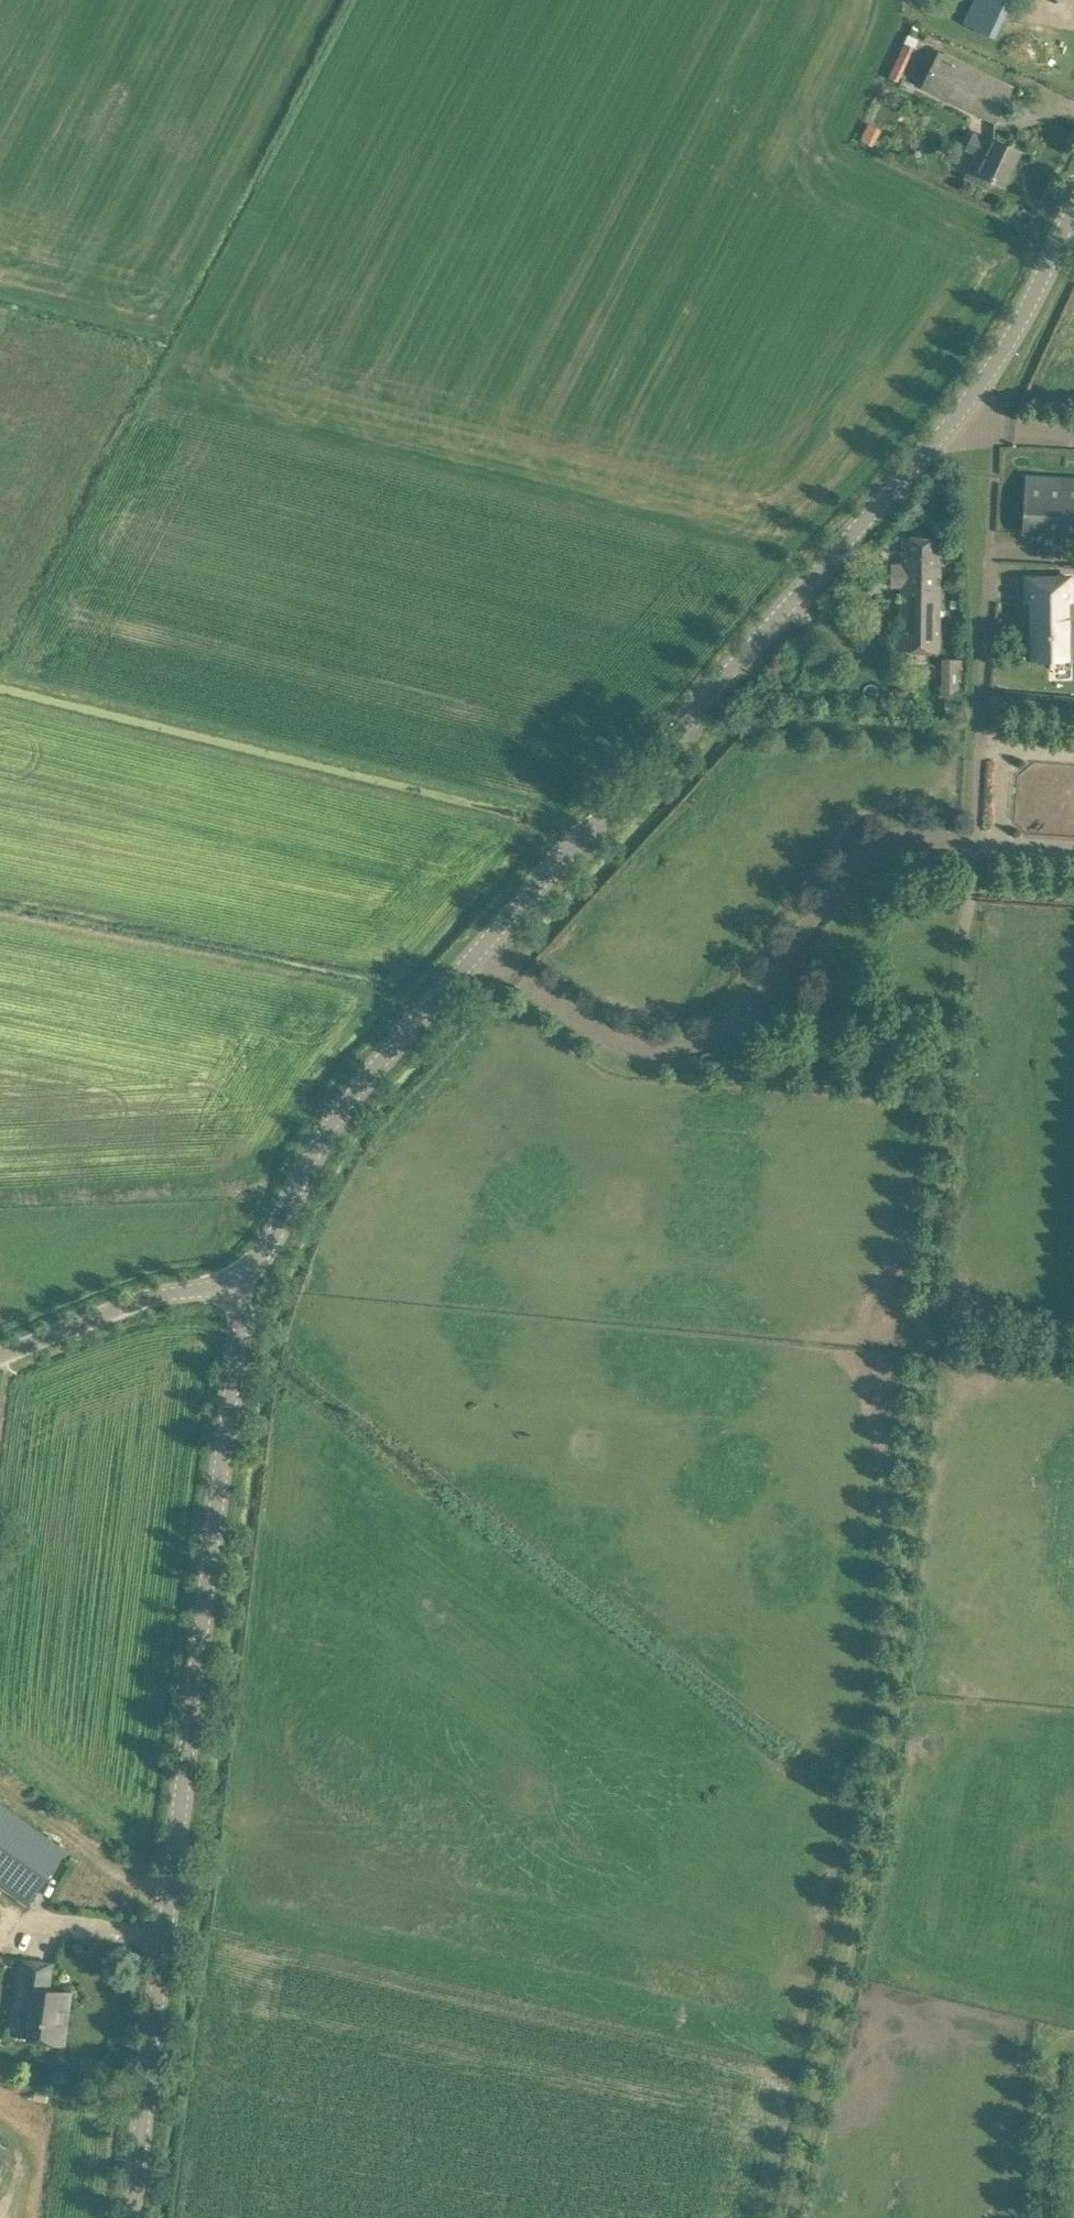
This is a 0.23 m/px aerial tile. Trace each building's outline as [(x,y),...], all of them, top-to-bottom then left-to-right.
[(932,20),(990,47),(1011,0),(941,0),(932,20)] [(1011,86),(991,77),(939,51),(923,85),(994,120),(1011,86)] [(870,124),(861,142),(872,148),(881,130),(870,124)] [(1018,150),(999,141),(993,138),(991,142),(973,134),(967,147),(976,152),(964,177),(989,188),(993,180),(1002,184),(1018,150)] [(1073,537),(1073,479),(1025,477),(1024,494),(1023,531),(1023,534),(1073,537)] [(939,540),(904,537),(902,650),(938,652),(939,540)] [(1065,601),(1071,601),(1070,576),(1026,577),(1026,602),(1027,657),(1072,657),(1072,655),(1070,655),(1070,656),(1057,656),(1056,634),(1071,634),(1071,613),(1066,613),(1065,601)] [(962,658),(942,658),(941,694),(962,694),(962,658)] [(909,690),(898,689),(897,706),(908,707),(909,690)] [(47,1837),(0,1804),(0,1884),(28,1904),(66,1850),(47,1837)] [(52,1962),(30,1959),(22,1958),(16,2005),(31,2006),(27,2039),(64,2044),(71,1991),(48,1989),(52,1962)]
